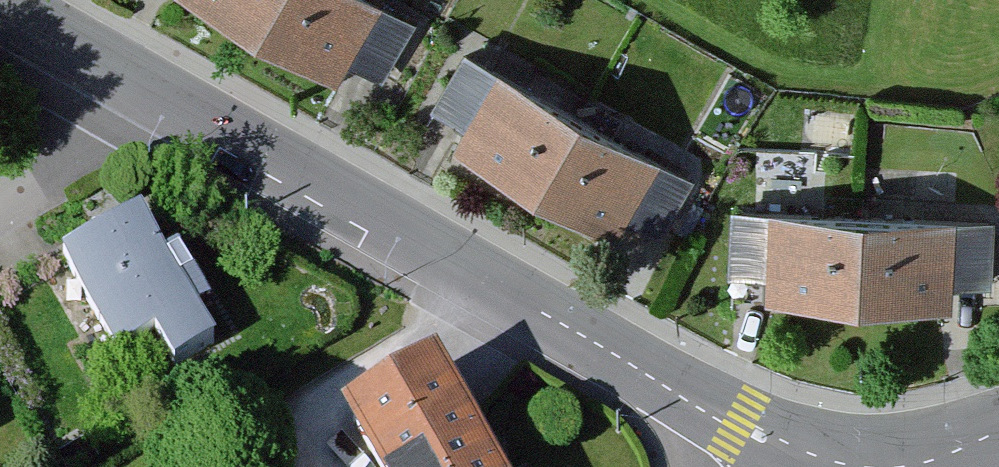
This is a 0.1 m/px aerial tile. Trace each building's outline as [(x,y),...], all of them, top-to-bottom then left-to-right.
[(247,22),(260,0),(209,0),(247,22)] [(410,0),(260,0),(247,22),(329,69),(343,45),(383,68),(419,5),(410,0)] [(575,84),(472,24),(434,90),(468,109),(455,131),(525,171),(575,84)] [(697,154),(575,84),(525,171),(607,218),(621,194),(661,217),(697,154)] [(875,188),(731,183),(728,258),(769,260),(768,292),(870,296),(875,188)] [(998,194),(875,188),(870,296),(955,299),(955,280),(995,282),(998,194)] [(163,196),(80,240),(140,355),(223,311),(163,196)] [(344,385),(388,466),(519,466),(446,330),(344,385)]
